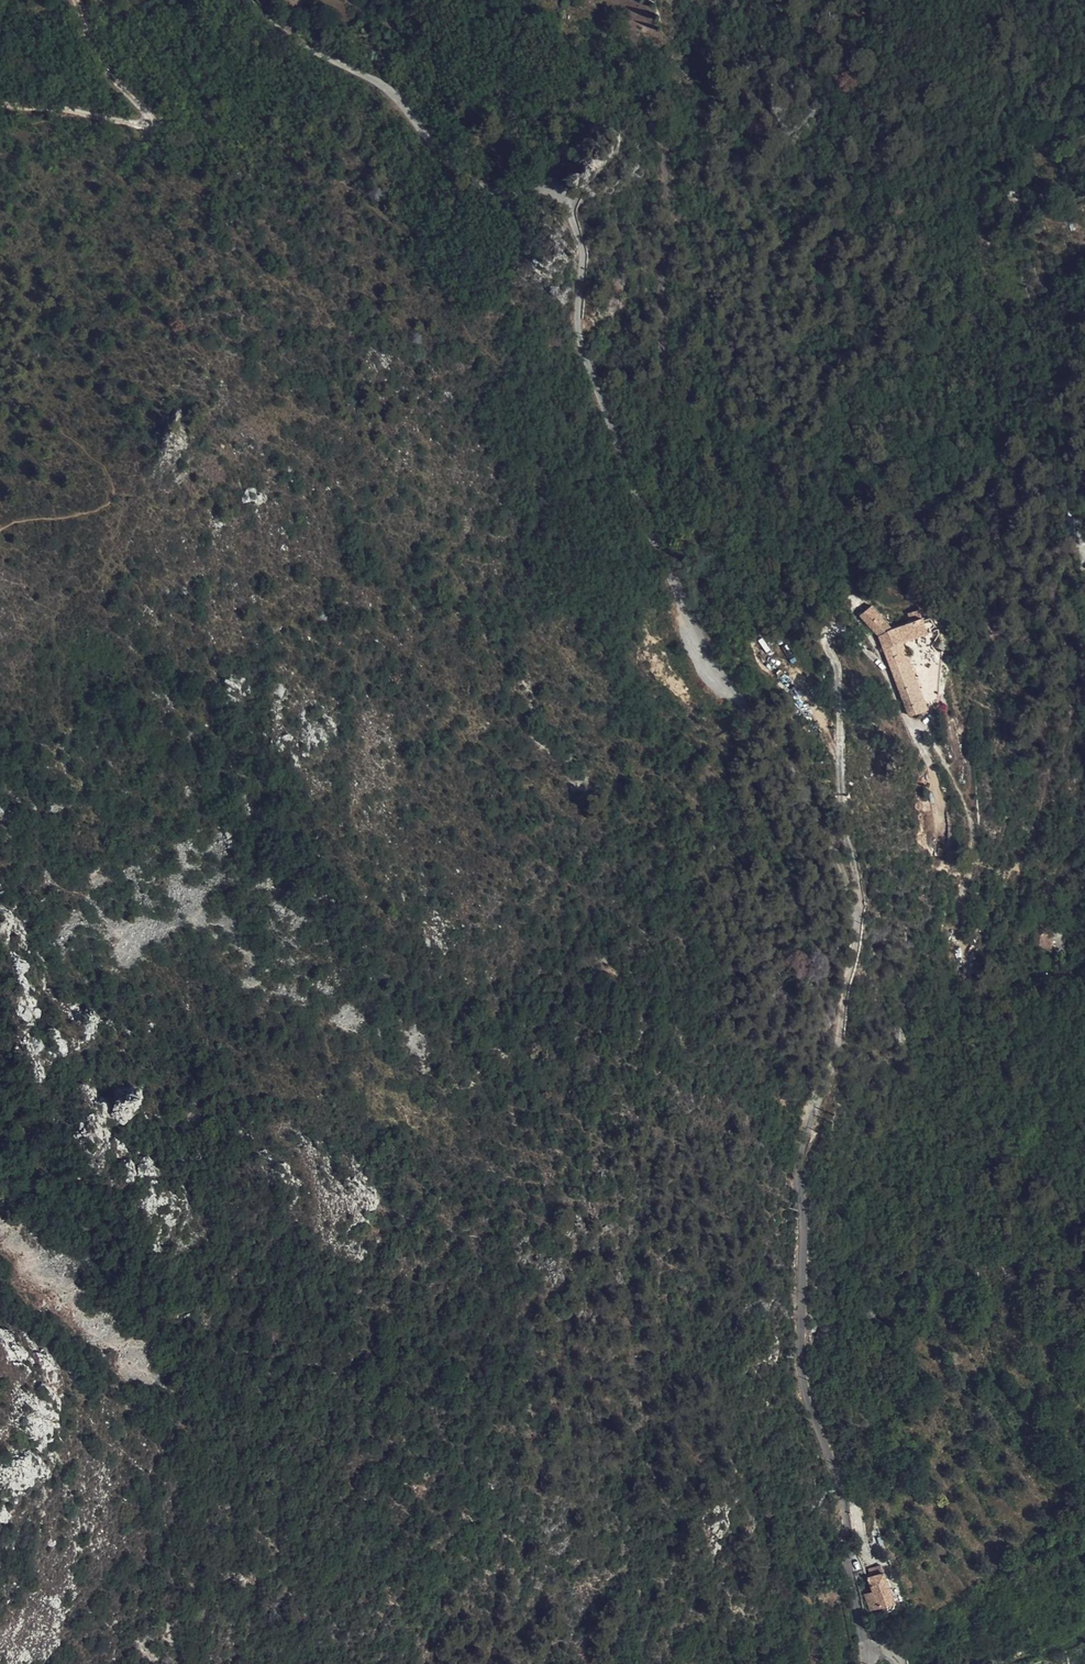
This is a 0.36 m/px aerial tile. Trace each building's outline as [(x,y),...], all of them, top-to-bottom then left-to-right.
[(1008,203),(1021,202),(1020,190),(1007,190),(1008,203)] [(873,604),(859,615),(878,635),(910,717),(929,709),(905,642),(931,632),(925,617),(894,627),(873,604)] [(758,640),(765,653),(770,651),(763,638),(758,640)] [(1035,922),(1033,922),(1031,945),(1051,946),(1053,926),(1048,926),(1049,909),(1036,908),(1035,922)] [(872,1615),(882,1612),(896,1607),(884,1572),(868,1577),(875,1598),(867,1601),(872,1615)]
